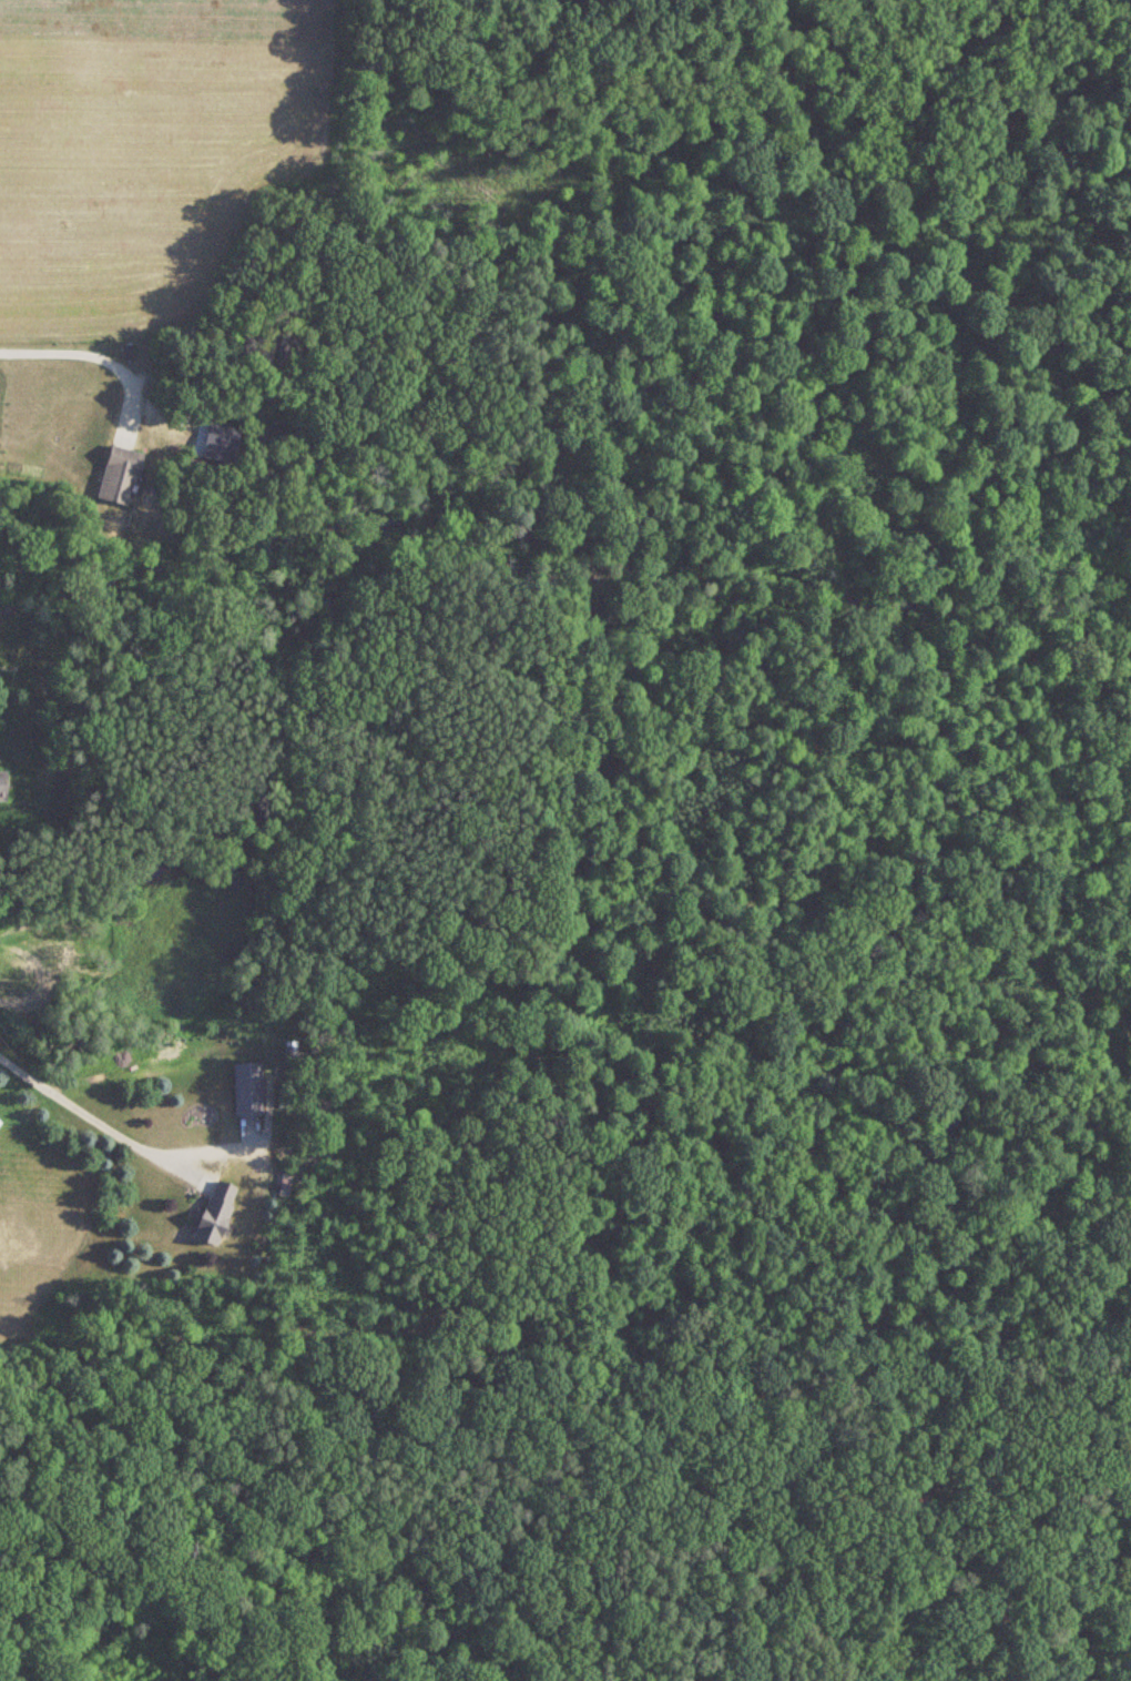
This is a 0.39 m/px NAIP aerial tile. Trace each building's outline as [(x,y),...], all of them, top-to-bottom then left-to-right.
[(101,498),(131,506),(144,453),(113,446),(101,498)] [(10,804),(11,772),(0,772),(0,804),(10,804)] [(236,1065),(236,1116),(263,1116),(263,1065),(236,1065)] [(196,1236),(219,1245),(242,1187),(219,1178),(196,1236)]
